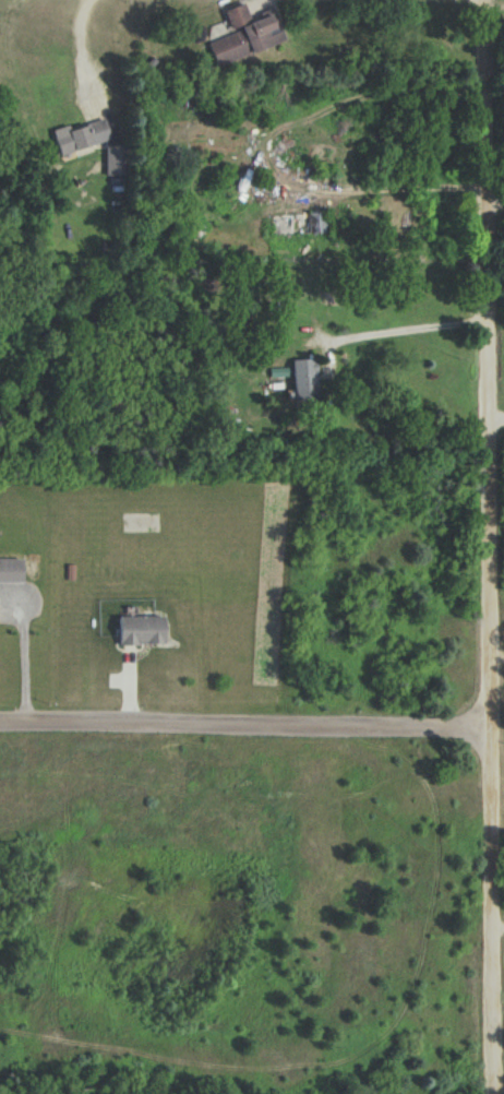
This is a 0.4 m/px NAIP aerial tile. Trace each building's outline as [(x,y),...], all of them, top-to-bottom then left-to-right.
[(208,41),(215,64),(283,42),(274,12),(249,21),(243,3),(222,10),(230,34),(208,41)] [(50,131),(60,156),(109,137),(102,118),(69,130),(67,124),(50,131)] [(104,172),(122,172),(123,144),(104,144),(104,172)] [(21,558),(0,558),(0,582),(22,582),(21,558)] [(117,645),(163,644),(162,616),(117,616),(117,645)]
